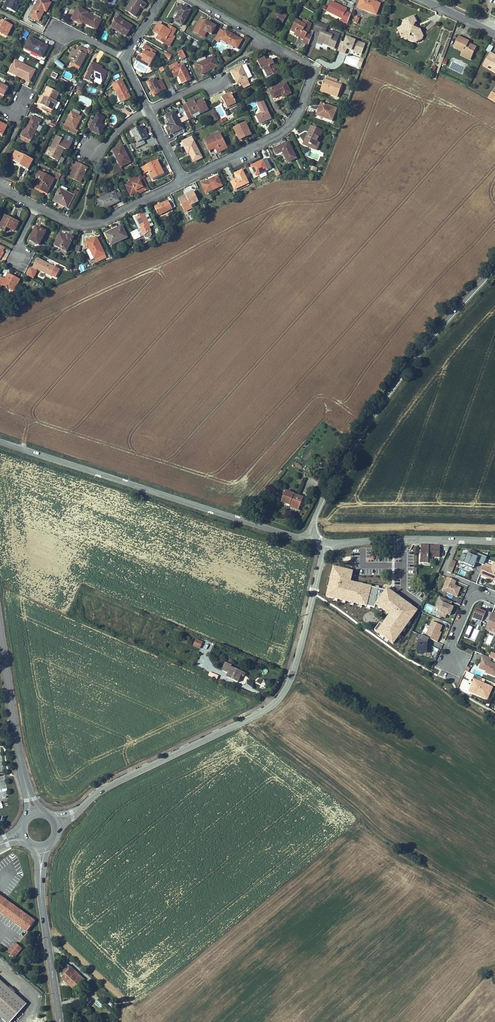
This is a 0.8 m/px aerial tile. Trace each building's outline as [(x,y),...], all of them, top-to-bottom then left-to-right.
[(9,8),(17,12),(23,0),(13,0),(12,1),(9,8)] [(32,15),(41,20),(47,9),(49,10),(54,1),(52,0),(40,0),(32,15)] [(144,0),(134,0),(130,7),(130,8),(129,11),(137,15),(141,8),(142,8),(143,7),(146,8),(149,3),(144,0)] [(381,4),(370,0),(362,0),(359,8),(377,15),(381,4)] [(346,12),(347,10),(332,1),(327,10),(342,19),(341,22),(347,25),(351,15),(346,12)] [(184,25),(192,10),(182,4),(177,12),(180,13),(176,21),(184,25)] [(78,7),(72,19),(77,21),(78,18),(84,20),(83,22),(98,29),(102,20),(100,18),(101,17),(94,13),(94,15),(87,12),(86,14),(81,11),(82,9),(78,7)] [(5,19),(4,21),(0,18),(0,29),(9,34),(14,24),(5,19)] [(118,18),(113,27),(129,36),(134,27),(118,18)] [(213,34),(217,27),(207,21),(207,22),(202,19),(195,32),(205,38),(209,32),(213,34)] [(295,19),(290,30),(295,32),(299,34),(298,37),(303,40),(302,42),(307,44),(311,35),(306,33),(310,22),(305,20),(303,23),(299,21),(295,19)] [(333,47),(339,34),(329,30),(327,33),(324,32),(327,25),(317,20),(313,29),(320,32),(319,34),(321,34),(320,36),(319,36),(316,42),(320,44),(321,42),(333,47)] [(172,33),(173,31),(160,22),(155,31),(154,32),(161,35),(159,38),(171,45),(176,35),(172,33)] [(416,24),(406,28),(404,34),(402,40),(403,44),(418,50),(424,47),(425,44),(423,38),(420,37),(416,35),(417,30),(419,30),(416,24)] [(238,49),(244,40),(227,31),(226,32),(222,29),(215,40),(220,42),(221,40),(222,39),(238,49)] [(48,44),(30,35),(25,45),(43,54),(48,44)] [(362,54),(365,44),(347,37),(345,42),(341,40),(337,51),(344,53),(347,47),(352,49),(351,50),(362,54)] [(81,66),(90,49),(82,45),(79,50),(76,56),(74,55),(74,57),(73,58),(74,58),(72,63),(74,65),(75,63),(81,66)] [(151,68),(158,55),(151,51),(152,48),(146,45),(144,49),(147,51),(144,55),(141,53),(139,57),(148,63),(146,65),(151,68)] [(472,50),(461,45),(456,57),(464,61),(464,62),(469,64),(469,65),(474,67),(477,61),(475,60),(477,54),(471,52),(472,50)] [(76,56),(79,50),(74,47),(70,55),(74,57),(74,55),(76,56)] [(36,68),(16,57),(9,70),(16,73),(18,71),(31,78),(36,68)] [(219,67),(215,57),(203,62),(202,59),(197,62),(203,75),(219,67)] [(280,74),(274,59),(268,62),(267,59),(259,62),(264,71),(266,70),(269,77),(275,75),(276,76),(280,74)] [(493,60),(486,73),(491,75),(492,72),(494,70),(494,61),(493,60)] [(55,65),(62,70),(65,66),(57,61),(55,65)] [(94,64),(87,79),(94,82),(96,78),(104,82),(110,71),(94,64)] [(136,68),(146,73),(148,69),(138,64),(136,68)] [(184,64),(173,70),(177,78),(180,76),(184,84),(192,80),(184,64)] [(250,78),(244,65),(234,70),(240,83),(242,82),(245,86),(246,86),(251,84),(251,83),(249,79),(250,78)] [(30,80),(31,78),(18,71),(16,73),(30,80)] [(338,82),(339,81),(328,76),(325,82),(323,81),(322,84),(327,86),(325,91),(334,95),(333,97),(338,99),(342,87),(337,85),(338,82)] [(160,85),(157,77),(148,81),(155,95),(167,89),(164,83),(160,85)] [(80,80),(77,87),(82,90),(86,83),(80,80)] [(123,80),(113,83),(118,93),(120,92),(124,101),(131,98),(123,80)] [(10,87),(0,81),(0,91),(5,94),(6,94),(10,87)] [(291,95),(287,85),(271,92),(274,99),(284,95),(285,98),(291,95)] [(60,92),(48,86),(43,96),(41,96),(37,105),(47,111),(49,107),(54,110),(59,100),(57,99),(60,92)] [(238,103),(234,94),(228,96),(227,94),(223,96),(228,108),(238,103)] [(210,110),(205,99),(197,102),(196,100),(183,106),(188,118),(200,113),(201,114),(210,110)] [(261,124),(272,119),(264,101),(258,104),(262,113),(257,116),(261,124)] [(331,122),(336,110),(321,104),(317,116),(331,122)] [(72,111),(64,126),(77,134),(79,130),(76,129),(82,119),(79,117),(80,115),(72,111)] [(176,112),(175,112),(167,115),(172,124),(171,125),(168,126),(172,134),(174,133),(176,137),(186,133),(176,112)] [(220,119),(217,113),(212,116),(215,121),(219,120),(220,119)] [(98,114),(90,129),(101,135),(105,127),(101,125),(105,117),(98,114)] [(33,115),(23,133),(32,138),(41,119),(33,115)] [(252,135),(246,123),(235,129),(239,138),(246,135),(247,137),(251,135),(252,135)] [(149,138),(143,125),(132,130),(138,142),(132,144),(134,147),(146,142),(145,139),(149,138)] [(322,132),(311,127),(303,145),(313,149),(319,136),(321,137),(322,132)] [(227,149),(220,133),(205,140),(209,150),(215,147),(218,153),(227,149)] [(72,143),(57,135),(50,149),(55,151),(52,158),(58,161),(65,149),(68,150),(72,143)] [(203,158),(192,137),(183,141),(185,145),(183,146),(188,155),(190,154),(195,162),(203,158)] [(296,158),(289,142),(273,149),(276,155),(282,152),(287,162),(296,158)] [(113,149),(119,162),(112,165),(114,170),(121,166),(131,161),(123,145),(113,149)] [(33,159),(16,150),(12,158),(22,163),(20,165),(28,169),(33,159)] [(271,167),(267,158),(251,165),(256,175),(271,167)] [(164,174),(157,160),(146,165),(153,180),(154,179),(164,174)] [(87,168),(75,161),(69,170),(72,172),(70,176),(80,182),(87,168)] [(46,193),(53,180),(43,174),(44,172),(39,170),(36,176),(39,178),(35,185),(43,189),(42,191),(46,193)] [(242,170),(235,173),(237,179),(232,181),(230,181),(230,182),(234,189),(248,183),(242,170)] [(136,174),(138,178),(125,184),(130,195),(142,189),(143,190),(148,188),(141,172),(136,174)] [(222,187),(218,176),(209,180),(210,182),(202,185),(206,194),(222,187)] [(69,209),(76,196),(77,194),(76,193),(77,190),(73,188),(71,194),(65,191),(67,187),(62,185),(60,188),(53,200),(69,209)] [(118,200),(114,191),(97,199),(102,209),(116,202),(116,201),(118,200)] [(187,194),(188,196),(178,200),(183,210),(191,206),(191,205),(198,201),(194,191),(187,194)] [(171,209),(168,201),(154,207),(157,215),(171,209)] [(147,225),(149,224),(143,212),(134,216),(139,228),(138,228),(141,236),(150,232),(147,225)] [(0,229),(0,230),(7,233),(9,228),(16,232),(20,223),(7,216),(0,229)] [(120,226),(104,233),(110,245),(126,237),(120,226)] [(37,227),(30,240),(40,246),(47,232),(37,227)] [(67,253),(75,239),(69,235),(67,238),(62,235),(55,246),(67,253)] [(98,238),(87,243),(94,259),(105,255),(98,238)] [(56,270),(38,260),(32,271),(37,274),(38,271),(51,278),(56,270)] [(20,282),(10,276),(7,281),(2,279),(0,283),(0,289),(2,290),(4,287),(15,292),(20,282)] [(291,488),(287,498),(304,505),(308,495),(291,488)] [(386,557),(403,558),(403,549),(398,549),(398,545),(388,544),(388,548),(386,548),(386,557)] [(440,554),(440,545),(420,545),(420,562),(428,562),(428,554),(440,554)] [(472,567),(475,560),(483,563),(486,555),(477,551),(476,555),(467,552),(466,554),(461,552),(458,560),(463,562),(462,564),(472,567)] [(374,555),(369,558),(371,562),(365,565),(366,567),(377,560),(374,555)] [(451,572),(455,560),(452,559),(447,571),(451,572)] [(494,560),(491,567),(483,564),(480,573),(494,578),(494,560)] [(457,595),(461,587),(454,584),(456,580),(448,576),(443,589),(457,595)] [(382,591),(383,603),(395,603),(395,591),(382,591)] [(451,614),(454,606),(451,605),(452,600),(448,599),(445,607),(441,606),(438,613),(446,617),(447,613),(451,614)] [(489,621),(493,611),(487,609),(486,610),(486,612),(481,610),(481,609),(476,607),(472,618),(476,619),(478,618),(485,621),(486,619),(489,621)] [(493,611),(489,621),(486,627),(491,629),(492,626),(492,625),(494,626),(494,612),(493,611)] [(437,636),(440,630),(441,631),(443,625),(432,620),(426,636),(430,638),(438,641),(440,637),(437,636)] [(475,641),(478,630),(472,628),(469,639),(475,641)] [(429,651),(429,641),(430,638),(426,636),(422,634),(419,641),(419,651),(429,651)] [(203,641),(196,638),(194,644),(201,647),(203,641)] [(492,660),(493,656),(485,653),(483,657),(484,657),(482,662),(484,663),(486,666),(485,668),(488,669),(490,670),(489,671),(494,674),(494,661),(492,660)] [(232,664),(226,661),(222,669),(228,672),(226,675),(239,681),(242,674),(245,675),(247,672),(231,665),(232,664)] [(490,697),(494,685),(482,680),(484,676),(476,673),(474,677),(476,678),(473,686),(476,687),(474,691),(490,697)] [(36,927),(0,899),(0,916),(27,937),(36,927)] [(6,950),(14,957),(23,948),(15,941),(6,950)] [(64,976),(68,980),(75,973),(66,964),(61,969),(64,976)] [(75,973),(68,980),(75,987),(85,977),(79,971),(76,974),(75,973)] [(0,986),(0,1021),(15,1021),(26,1010),(0,986)]
